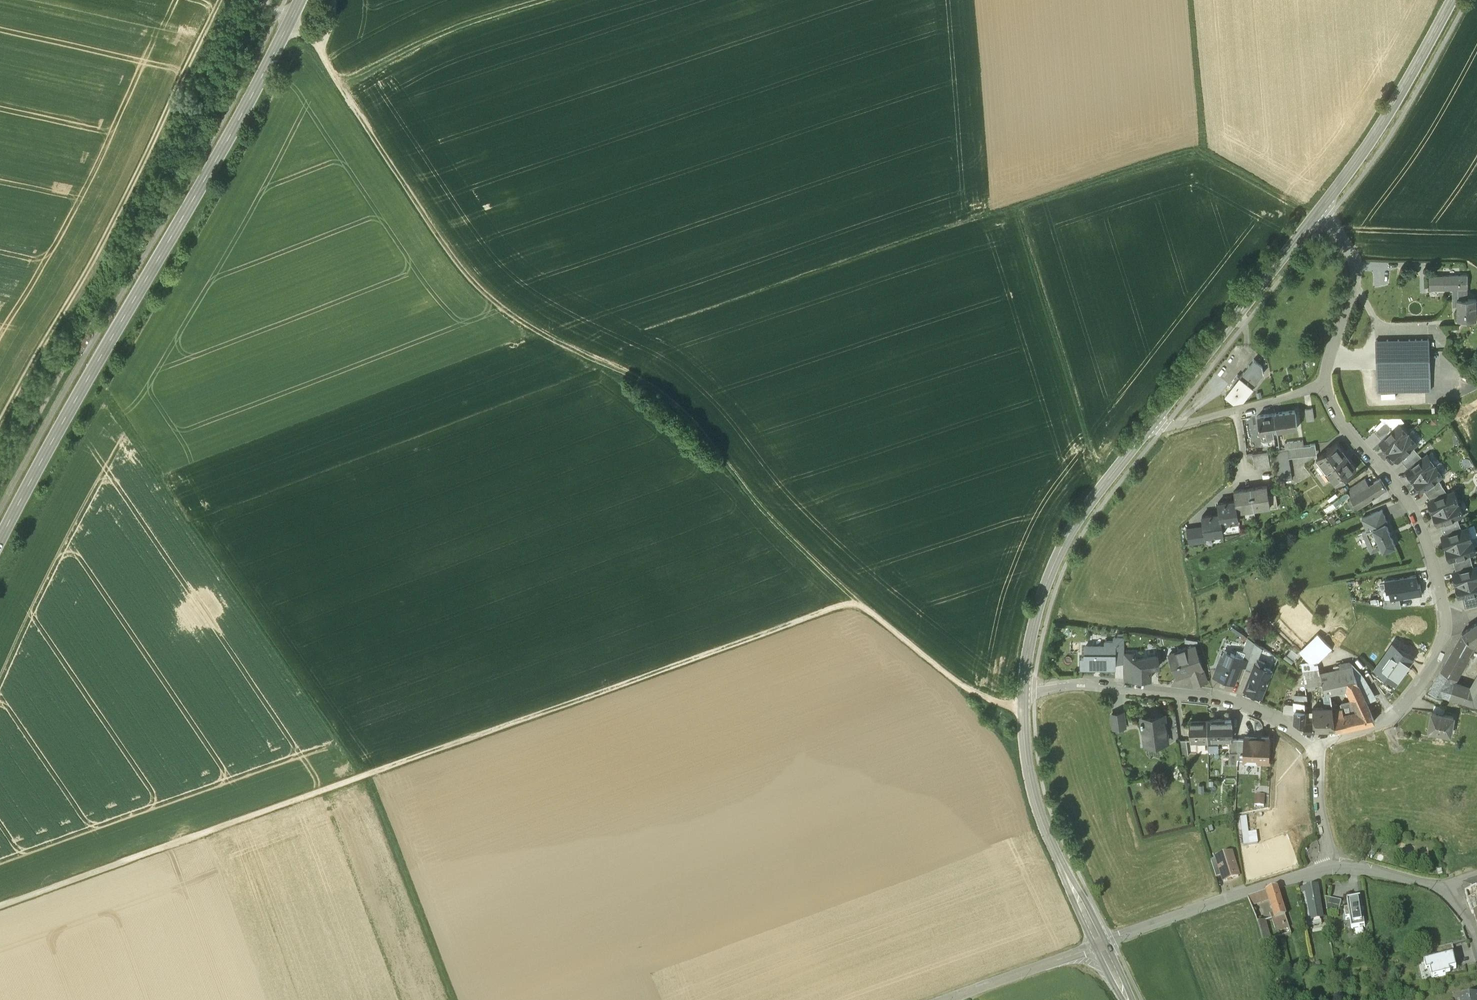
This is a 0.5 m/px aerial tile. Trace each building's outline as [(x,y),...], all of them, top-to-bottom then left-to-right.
[(1466,275),(1442,276),(1443,290),(1448,290),(1448,288),(1466,287),(1466,275)] [(1475,299),(1467,300),(1467,290),(1457,290),(1458,300),(1456,300),(1457,320),(1475,320),(1475,299)] [(1428,339),(1375,340),(1376,392),(1429,391),(1428,360),(1428,339)] [(1261,367),(1253,360),(1240,377),(1252,387),(1263,373),(1261,367)] [(1240,377),(1238,375),(1231,383),(1234,384),(1225,395),(1233,401),(1243,399),(1252,387),(1240,377)] [(1306,409),(1307,421),(1316,420),(1315,408),(1306,409)] [(1296,430),(1294,412),(1273,415),(1275,433),(1296,430)] [(1273,415),(1257,417),(1259,435),(1265,434),(1265,436),(1272,435),(1272,433),(1275,433),(1273,415)] [(1387,422),(1385,422),(1374,432),(1382,440),(1394,429),(1387,422)] [(1382,440),(1380,443),(1389,452),(1408,433),(1399,423),(1394,429),(1382,440)] [(1408,433),(1389,452),(1398,461),(1400,459),(1413,447),(1418,442),(1408,433)] [(1301,442),(1282,445),(1283,450),(1302,447),(1301,442)] [(1340,450),(1335,444),(1315,460),(1335,485),(1355,468),(1350,463),(1348,464),(1339,452),(1340,450)] [(1413,447),(1400,459),(1404,464),(1418,452),(1413,447)] [(1285,450),(1272,453),(1277,483),(1290,481),(1285,450)] [(1418,452),(1404,464),(1408,468),(1422,458),(1418,452)] [(1267,453),(1251,456),(1253,469),(1269,467),(1267,453)] [(1408,468),(1406,470),(1414,481),(1435,464),(1427,454),(1422,458),(1408,468)] [(1435,464),(1414,481),(1421,491),(1424,489),(1438,478),(1443,475),(1435,464)] [(1438,478),(1424,489),(1427,495),(1443,486),(1438,478)] [(1380,479),(1360,492),(1366,501),(1385,489),(1385,490),(1386,489),(1380,479)] [(1266,486),(1250,489),(1253,509),(1270,506),(1268,496),(1266,486)] [(1443,486),(1427,495),(1431,500),(1448,493),(1443,486)] [(1250,489),(1233,492),(1234,501),(1235,501),(1237,512),(1253,509),(1250,489)] [(1431,500),(1428,501),(1433,513),(1458,503),(1453,491),(1448,493),(1431,500)] [(1366,501),(1360,492),(1349,500),(1350,502),(1352,501),(1356,508),(1366,501)] [(1337,499),(1322,510),(1325,515),(1341,504),(1337,499)] [(1234,501),(1217,504),(1218,515),(1219,515),(1221,524),(1230,523),(1231,523),(1231,522),(1238,521),(1237,512),(1235,501),(1234,501)] [(1458,503),(1433,513),(1438,525),(1440,524),(1457,517),(1463,515),(1458,503)] [(1382,511),(1361,520),(1366,532),(1385,524),(1387,523),(1382,511)] [(1218,515),(1201,518),(1202,528),(1204,538),(1205,538),(1223,534),(1221,524),(1219,515),(1218,515)] [(1457,517),(1440,524),(1442,530),(1459,524),(1457,517)] [(1366,532),(1362,534),(1371,553),(1382,549),(1383,552),(1395,547),(1385,524),(1366,532)] [(1459,524),(1442,530),(1445,536),(1462,530),(1459,524)] [(1202,528),(1185,530),(1188,545),(1205,542),(1205,538),(1204,538),(1202,528)] [(1445,536),(1442,537),(1446,549),(1471,540),(1467,528),(1462,530),(1445,536)] [(1471,540),(1446,549),(1450,561),(1453,560),(1470,555),(1475,553),(1471,540)] [(1470,555),(1453,560),(1454,566),(1472,561),(1470,555)] [(1472,561),(1454,566),(1456,572),(1473,568),(1472,561)] [(1453,573),(1456,586),(1476,581),(1476,567),(1473,568),(1456,572),(1453,573)] [(1418,577),(1386,584),(1390,603),(1423,597),(1418,577)] [(1456,586),(1459,598),(1462,598),(1476,594),(1476,581),(1456,586)] [(1462,598),(1465,609),(1476,606),(1476,594),(1462,598)] [(1462,634),(1454,648),(1467,655),(1474,644),(1476,641),(1476,624),(1462,634)] [(1317,637),(1300,654),(1310,664),(1316,666),(1330,651),(1317,637)] [(1082,670),(1115,670),(1115,663),(1115,650),(1123,650),(1123,638),(1114,638),(1114,642),(1105,642),(1106,647),(1085,647),(1085,659),(1082,659),(1082,670)] [(1414,660),(1393,645),(1375,670),(1395,685),(1414,660)] [(1194,647),(1168,657),(1169,660),(1167,664),(1168,667),(1172,668),(1176,679),(1189,675),(1202,670),(1194,647)] [(1454,648),(1440,671),(1453,679),(1458,672),(1467,655),(1454,648)] [(1123,650),(1115,650),(1115,663),(1123,663),(1123,650)] [(1243,659),(1225,652),(1222,659),(1223,660),(1217,678),(1216,677),(1215,678),(1234,685),(1240,667),(1243,659)] [(1259,655),(1252,652),(1251,656),(1246,669),(1246,670),(1252,673),(1255,665),(1259,655)] [(1251,656),(1245,653),(1243,659),(1240,667),(1246,669),(1251,656)] [(1134,660),(1133,660),(1133,667),(1134,680),(1149,679),(1149,668),(1157,667),(1157,657),(1134,660)] [(1308,664),(1301,665),(1304,689),(1321,685),(1324,696),(1329,696),(1331,692),(1344,689),(1347,692),(1358,714),(1369,711),(1358,687),(1353,675),(1351,664),(1349,663),(1339,666),(1340,670),(1320,674),(1318,666),(1316,666),(1310,664),(1308,664)] [(1272,672),(1255,665),(1252,673),(1246,689),(1263,695),(1272,672)] [(1202,670),(1189,675),(1193,687),(1206,683),(1202,670)] [(1453,679),(1440,671),(1429,692),(1448,698),(1453,683),(1453,679)] [(1470,688),(1453,683),(1448,698),(1476,706),(1476,677),(1470,688)] [(1281,699),(1281,691),(1269,691),(1269,699),(1281,699)] [(1306,696),(1293,697),(1294,713),(1304,711),(1303,702),(1306,701),(1306,696)] [(1446,708),(1434,706),(1433,712),(1445,714),(1446,708)] [(1331,709),(1312,710),(1313,724),(1314,733),(1335,731),(1332,713),(1331,709)] [(1304,711),(1294,713),(1294,724),(1303,729),(1303,732),(1303,733),(1314,733),(1313,724),(1304,723),(1304,711)] [(1358,714),(1343,718),(1341,711),(1332,713),(1335,731),(1345,730),(1374,723),(1369,711),(1358,714)] [(1433,712),(1432,712),(1429,729),(1450,733),(1450,732),(1449,732),(1452,716),(1453,716),(1453,715),(1445,714),(1433,712)] [(1122,713),(1111,715),(1113,729),(1124,727),(1122,713)] [(1163,716),(1141,719),(1144,742),(1157,741),(1157,744),(1167,743),(1163,716)] [(1231,721),(1207,722),(1207,740),(1230,739),(1230,729),(1231,729),(1231,721)] [(1207,722),(1189,722),(1190,742),(1207,741),(1207,740),(1207,722)] [(1269,740),(1244,738),(1243,756),(1257,756),(1257,763),(1267,763),(1269,740)] [(1238,739),(1230,739),(1230,753),(1237,753),(1238,739)] [(1186,741),(1178,741),(1180,756),(1188,757),(1186,741)] [(1266,794),(1255,794),(1255,805),(1266,806),(1266,794)] [(1250,815),(1243,815),(1244,847),(1251,846),(1250,815)] [(1222,875),(1224,881),(1238,877),(1231,854),(1217,858),(1222,875)] [(1222,875),(1217,858),(1211,860),(1216,877),(1222,875)] [(1464,884),(1465,892),(1476,888),(1476,880),(1464,884)] [(1316,886),(1306,887),(1310,904),(1304,905),(1307,923),(1314,922),(1313,919),(1321,918),(1316,886)] [(1306,887),(1300,888),(1304,905),(1310,904),(1306,887)] [(1286,925),(1275,888),(1266,891),(1268,898),(1273,915),(1276,923),(1277,928),(1286,925)] [(1465,892),(1468,900),(1472,913),(1474,912),(1476,911),(1476,888),(1465,892)] [(1266,891),(1246,898),(1254,917),(1256,923),(1262,922),(1255,903),(1268,898),(1266,891)] [(1339,899),(1324,895),(1326,908),(1337,911),(1339,899)] [(1360,897),(1345,900),(1347,909),(1343,909),(1344,919),(1348,918),(1350,930),(1359,928),(1359,925),(1364,924),(1360,897)] [(1262,922),(1256,923),(1262,943),(1270,941),(1264,921),(1262,922)] [(1454,945),(1436,949),(1439,961),(1456,957),(1454,945)] [(1439,961),(1428,964),(1430,972),(1434,971),(1436,979),(1454,975),(1453,972),(1460,970),(1456,957),(1439,961)]
